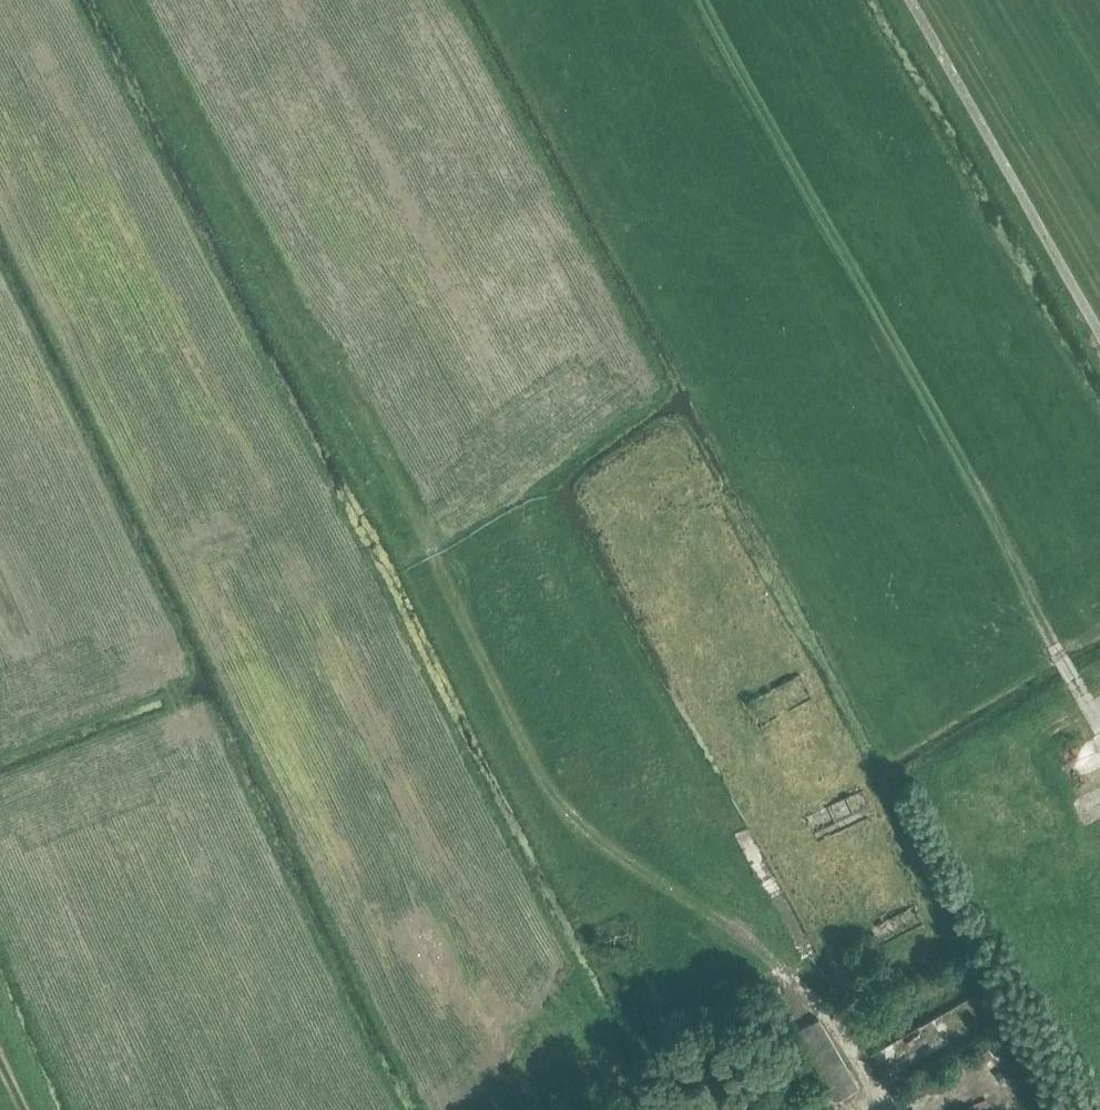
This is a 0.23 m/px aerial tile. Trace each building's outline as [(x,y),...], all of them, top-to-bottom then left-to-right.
[(789,1036),(824,1098),(832,1094),(837,1102),(861,1088),(821,1018),(789,1036)]
